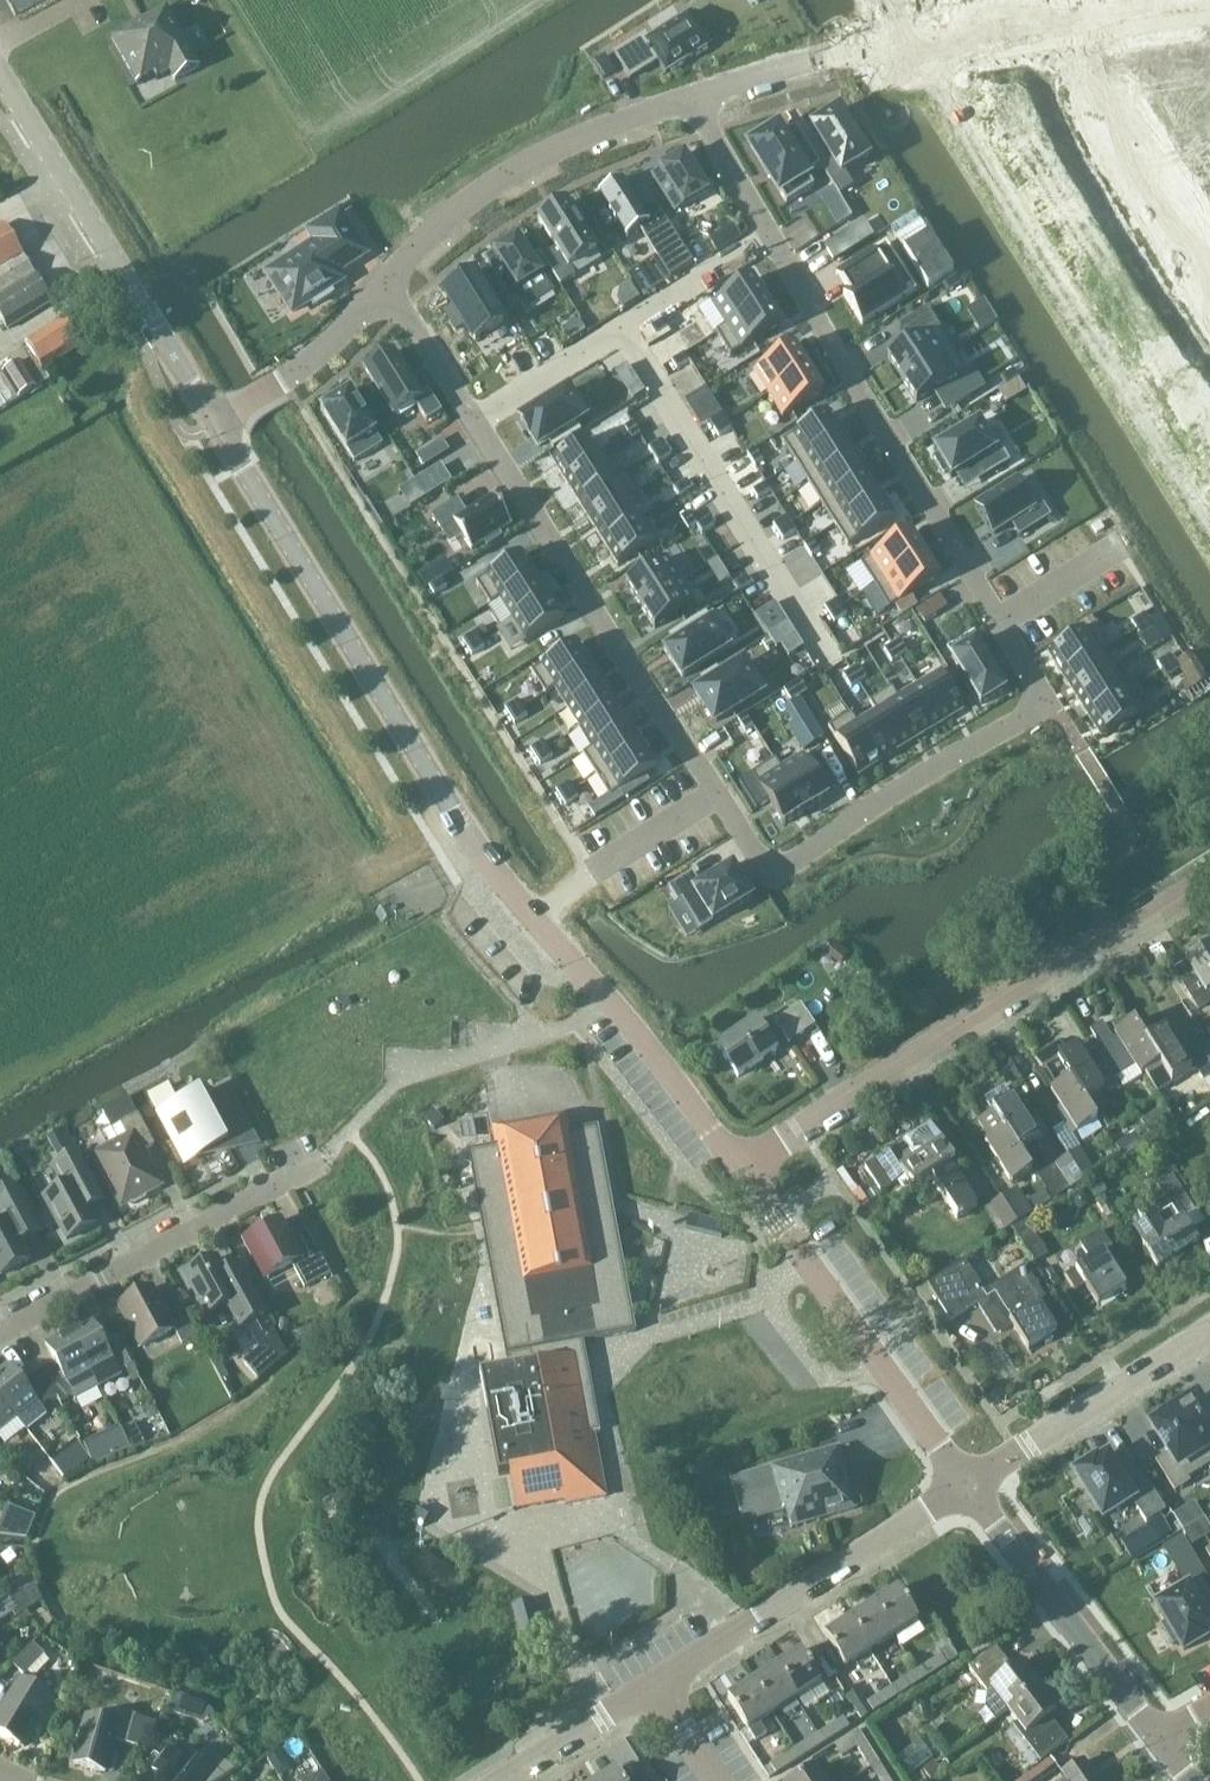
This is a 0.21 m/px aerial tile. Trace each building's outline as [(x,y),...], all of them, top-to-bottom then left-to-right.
[(15,16),(45,0),(6,0),(15,16)] [(111,37),(136,83),(154,73),(156,77),(169,70),(174,80),(199,67),(166,7),(111,37)] [(644,36),(614,54),(629,79),(657,61),(665,74),(710,45),(709,43),(702,33),(706,30),(696,14),(692,17),(690,13),(646,40),(644,36)] [(1189,45),(1196,94),(1209,92),(1209,42),(1189,45)] [(1189,45),(1157,49),(1164,98),(1196,94),(1189,45)] [(606,60),(597,65),(604,76),(613,71),(606,60)] [(1011,90),(992,103),(1014,139),(1004,145),(1017,166),(1053,143),(1040,121),(1062,106),(1045,79),(1016,98),(1011,90)] [(838,108),(813,124),(835,159),(822,167),(839,194),(852,186),(843,173),(869,157),(838,108)] [(1199,120),(1206,132),(1209,130),(1209,122),(1206,116),(1199,120)] [(1199,120),(1191,125),(1199,137),(1206,132),(1199,120)] [(1191,125),(1183,130),(1191,142),(1199,137),(1191,125)] [(777,128),(749,145),(786,204),(814,186),(806,173),(820,165),(796,127),(782,135),(777,128)] [(657,169),(649,174),(673,212),(681,207),(682,208),(709,191),(684,151),(657,167),(657,169)] [(1061,151),(1035,167),(1043,180),(1037,184),(1054,212),(1098,184),(1081,156),(1069,164),(1061,151)] [(618,181),(597,194),(625,238),(641,228),(669,273),(689,260),(642,182),(625,191),(618,181)] [(566,203),(538,221),(556,249),(542,257),(560,286),(575,276),(570,268),(596,251),(587,237),(591,234),(578,214),(574,216),(566,203)] [(1114,209),(1069,237),(1087,264),(1093,260),(1101,273),(1127,257),(1119,244),(1131,236),(1114,209)] [(292,312),(310,301),(314,306),(332,294),(329,289),(342,280),(337,272),(365,254),(339,214),(309,234),(316,244),(268,275),(292,312)] [(891,240),(903,232),(897,222),(885,230),(891,240)] [(34,273),(5,225),(0,228),(0,294),(34,273)] [(847,232),(825,246),(834,261),(856,247),(847,232)] [(720,236),(710,242),(716,251),(726,245),(720,236)] [(518,237),(485,257),(509,296),(518,290),(528,306),(552,292),(541,274),(549,268),(539,252),(531,257),(518,237)] [(838,273),(836,274),(837,276),(847,292),(843,295),(862,324),(916,290),(886,243),(843,270),(838,273)] [(34,273),(0,294),(0,317),(6,328),(51,300),(34,273)] [(955,277),(942,285),(947,293),(960,285),(955,277)] [(473,279),(439,299),(463,340),(497,320),(473,279)] [(752,279),(711,305),(725,326),(766,301),(752,279)] [(725,326),(715,332),(730,356),(781,324),(766,301),(725,326)] [(911,343),(888,358),(902,380),(952,349),(938,326),(927,308),(899,325),(911,343)] [(663,319),(650,328),(655,336),(668,328),(663,319)] [(79,347),(63,321),(25,344),(35,360),(23,368),(20,363),(0,376),(0,397),(6,407),(49,380),(43,370),(79,347)] [(649,348),(672,334),(668,328),(655,336),(650,328),(640,334),(649,348)] [(1191,333),(1147,361),(1164,388),(1171,384),(1179,397),(1204,381),(1196,368),(1208,360),(1191,333)] [(794,347),(754,372),(768,395),(809,369),(794,347)] [(952,349),(902,380),(916,403),(942,386),(955,406),(975,393),(963,374),(967,371),(952,349)] [(393,352),(365,370),(393,415),(414,402),(426,421),(441,411),(428,390),(420,395),(393,352)] [(684,353),(671,361),(676,369),(689,361),(684,353)] [(635,379),(627,365),(615,372),(624,386),(635,379)] [(809,369),(768,395),(782,417),(823,392),(809,369)] [(1013,370),(1000,378),(1005,386),(1018,378),(1013,370)] [(568,388),(520,419),(538,446),(586,417),(568,388)] [(323,408),(321,409),(322,412),(322,411),(354,462),(382,444),(350,394),(351,393),(349,391),(347,392),(348,393),(323,409),(323,408)] [(1190,415),(1198,428),(1192,432),(1209,460),(1209,459),(1209,403),(1190,415)] [(830,412),(782,442),(795,464),(843,434),(830,412)] [(721,413),(708,421),(713,429),(726,421),(721,413)] [(726,421),(713,429),(718,437),(731,429),(726,421)] [(632,422),(624,427),(632,440),(640,435),(632,422)] [(936,447),(933,449),(935,451),(938,455),(934,457),(943,474),(947,471),(950,475),(949,475),(951,478),(954,476),(953,476),(955,475),(976,462),(985,476),(1009,462),(1000,446),(995,449),(979,422),(936,447)] [(843,434),(795,464),(808,484),(856,454),(843,434)] [(590,437),(552,460),(565,482),(603,458),(590,437)] [(441,438),(432,444),(440,457),(449,451),(441,438)] [(661,440),(648,448),(653,456),(666,448),(661,440)] [(666,448),(653,456),(658,464),(671,455),(666,448)] [(754,448),(746,453),(755,466),(763,461),(754,448)] [(856,454),(808,484),(821,505),(869,475),(856,454)] [(603,458),(565,482),(578,502),(616,478),(603,458)] [(441,465),(424,475),(434,492),(451,482),(441,465)] [(616,478),(578,502),(591,523),(629,499),(630,500),(639,494),(626,472),(616,478)] [(869,475),(821,505),(834,526),(882,496),(869,475)] [(1016,480),(975,505),(993,534),(1010,524),(1019,537),(1051,517),(1041,501),(1033,507),(1016,480)] [(686,481),(673,489),(678,497),(691,489),(686,481)] [(765,483),(752,491),(757,499),(770,491),(765,483)] [(457,501),(433,516),(442,531),(454,523),(462,535),(471,550),(511,524),(493,496),(465,514),(457,501)] [(882,496),(834,526),(847,547),(895,517),(882,496)] [(1199,498),(1186,507),(1191,516),(1205,507),(1199,498)] [(629,499),(591,523),(604,544),(642,520),(630,500),(629,499)] [(687,511),(679,516),(687,529),(695,524),(687,511)] [(786,516),(773,524),(778,532),(790,524),(786,516)] [(709,517),(696,526),(701,534),(714,526),(709,517)] [(642,520),(604,544),(617,565),(655,541),(642,520)] [(790,524),(778,532),(782,540),(795,532),(790,524)] [(910,532),(860,564),(874,586),(924,555),(910,532)] [(811,540),(803,544),(811,557),(819,552),(811,540)] [(524,553),(476,583),(490,606),(499,600),(499,599),(537,575),(524,553)] [(924,555),(874,586),(888,609),(894,606),(910,596),(939,578),(924,555)] [(667,558),(626,583),(641,606),(681,581),(667,558)] [(425,588),(437,580),(429,567),(417,575),(425,588)] [(537,575),(499,599),(499,600),(512,619),(550,596),(537,575)] [(746,576),(733,584),(738,592),(751,584),(746,576)] [(442,579),(429,587),(434,595),(447,587),(442,579)] [(681,581),(641,606),(655,628),(695,603),(681,581)] [(550,596),(512,619),(525,641),(563,617),(550,596)] [(910,596),(894,606),(901,617),(910,611),(917,607),(910,596)] [(837,599),(824,607),(829,615),(842,606),(837,599)] [(927,602),(915,610),(923,622),(935,614),(927,602)] [(842,606),(829,615),(834,622),(847,614),(842,606)] [(675,644),(665,650),(681,677),(729,648),(712,621),(709,622),(704,614),(670,635),(675,644)] [(1144,614),(1131,622),(1136,630),(1149,622),(1144,614)] [(1149,622),(1136,630),(1141,638),(1154,629),(1149,622)] [(787,657),(803,647),(788,623),(767,635),(775,648),(780,645),(787,657)] [(1097,625),(1048,654),(1062,677),(1101,653),(1111,647),(1097,625)] [(475,632),(462,640),(467,648),(480,640),(475,632)] [(966,633),(946,645),(952,656),(951,657),(981,705),(1005,690),(975,642),(972,643),(966,633)] [(480,640),(467,648),(471,655),(484,647),(480,640)] [(899,640),(891,645),(899,658),(907,653),(899,640)] [(541,666),(531,672),(545,694),(555,688),(554,687),(592,663),(579,642),(541,666)] [(891,645),(883,649),(891,662),(899,658),(891,645)] [(1101,653),(1062,677),(1075,697),(1113,673),(1101,653)] [(1183,657),(1174,662),(1179,670),(1186,681),(1181,685),(1186,694),(1207,681),(1190,653),(1183,657)] [(1170,655),(1157,663),(1161,671),(1174,662),(1170,655)] [(1174,662),(1161,671),(1166,678),(1179,670),(1174,662)] [(592,663),(554,687),(555,688),(567,708),(605,684),(592,663)] [(706,686),(696,692),(703,705),(702,706),(703,708),(705,707),(712,718),(710,719),(712,721),(713,720),(714,722),(761,693),(743,663),(721,677),(716,668),(701,678),(706,686)] [(858,665),(850,670),(858,683),(866,678),(858,665)] [(850,670),(842,675),(850,688),(858,683),(850,670)] [(938,672),(917,686),(941,724),(962,711),(938,672)] [(1113,673),(1075,697),(1087,716),(1126,693),(1113,673)] [(799,680),(791,685),(799,698),(807,693),(799,680)] [(605,684),(567,708),(580,729),(618,705),(605,684)] [(791,685),(783,690),(791,703),(799,698),(791,685)] [(1126,693),(1087,716),(1101,739),(1139,715),(1141,718),(1153,711),(1138,685),(1126,693)] [(897,698),(896,699),(920,737),(941,724),(917,686),(897,698)] [(891,688),(869,702),(875,712),(876,711),(900,750),(920,737),(896,699),(897,698),(891,688)] [(517,700),(504,708),(509,716),(522,708),(517,700)] [(618,705),(580,729),(592,748),(593,749),(631,725),(618,705)] [(522,708),(509,716),(514,723),(527,715),(522,708)] [(856,724),(855,724),(879,762),(900,750),(876,711),(875,712),(856,724)] [(792,722),(788,725),(804,750),(824,738),(808,713),(792,722)] [(745,714),(737,719),(745,732),(753,727),(745,714)] [(850,714),(828,728),(858,776),(879,762),(855,724),(856,724),(850,714)] [(592,748),(582,754),(596,776),(644,746),(631,725),(593,749),(592,748)] [(543,741),(530,749),(535,757),(548,749),(543,741)] [(644,746),(596,776),(609,797),(619,791),(644,775),(657,767),(644,746)] [(548,749),(535,757),(540,765),(552,757),(548,749)] [(781,770),(780,770),(805,811),(828,797),(802,756),(781,770)] [(775,760),(751,775),(767,801),(782,825),(805,811),(780,770),(781,770),(775,760)] [(644,775),(619,791),(623,799),(649,783),(644,775)] [(751,775),(739,782),(755,808),(767,801),(751,775)] [(568,782),(555,790),(560,798),(573,790),(568,782)] [(573,790),(560,798),(565,806),(578,798),(573,790)] [(692,871),(667,886),(677,902),(681,900),(700,932),(754,899),(733,865),(700,885),(692,871)] [(1187,963),(1188,964),(1175,973),(1198,1010),(1209,1003),(1209,948),(1187,963)] [(801,1005),(774,1023),(787,1044),(815,1026),(801,1005)] [(1140,1077),(1159,1065),(1145,1042),(1133,1023),(1130,1025),(1126,1018),(1114,1027),(1118,1033),(1114,1035),(1116,1039),(1113,1042),(1102,1024),(1090,1032),(1100,1049),(1095,1052),(1112,1079),(1133,1065),(1140,1077)] [(755,1021),(716,1047),(737,1079),(777,1052),(755,1021)] [(1159,1065),(1144,1074),(1157,1093),(1172,1084),(1191,1071),(1165,1029),(1145,1042),(1159,1065)] [(1095,1052),(1085,1059),(1077,1046),(1067,1053),(1060,1042),(1035,1058),(1043,1071),(1045,1069),(1056,1087),(1070,1078),(1084,1101),(1104,1089),(1110,1099),(1120,1092),(1112,1079),(1095,1052)] [(1209,1077),(1209,1045),(1209,1044),(1188,1057),(1204,1082),(1209,1077)] [(1096,1121),(1084,1101),(1070,1078),(1056,1087),(1050,1091),(1060,1107),(1055,1111),(1071,1137),(1096,1121)] [(228,1120),(242,1112),(228,1086),(203,1100),(200,1093),(196,1095),(194,1092),(191,1090),(188,1088),(184,1089),(181,1090),(178,1093),(177,1097),(177,1101),(179,1104),(158,1115),(184,1163),(210,1149),(213,1153),(236,1148),(234,1146),(240,1141),(228,1120)] [(128,1138),(96,1155),(122,1205),(128,1202),(131,1208),(149,1198),(146,1192),(160,1185),(142,1151),(155,1145),(138,1113),(136,1115),(126,1096),(101,1110),(110,1128),(120,1123),(128,1138)] [(1012,1099),(992,1111),(977,1121),(989,1140),(1004,1130),(1018,1153),(1048,1135),(1036,1116),(1026,1122),(1012,1099)] [(434,1109),(425,1118),(434,1128),(444,1119),(434,1109)] [(506,1355),(509,1367),(479,1373),(498,1475),(509,1473),(516,1509),(564,1500),(565,1504),(604,1496),(593,1433),(599,1431),(587,1362),(579,1363),(576,1342),(635,1331),(598,1127),(570,1132),(566,1114),(492,1127),(495,1146),(467,1151),(505,1355),(506,1355)] [(1153,1116),(1141,1123),(1151,1139),(1163,1131),(1153,1116)] [(955,1164),(942,1144),(930,1124),(903,1142),(915,1161),(901,1170),(889,1152),(866,1166),(882,1191),(892,1185),(893,1184),(905,1177),(914,1190),(931,1179),(951,1167),(955,1164)] [(1030,1173),(1018,1153),(1004,1130),(989,1140),(985,1142),(1011,1185),(1030,1173)] [(1083,1180),(1094,1173),(1079,1148),(1067,1156),(1083,1180)] [(67,1240),(97,1224),(79,1190),(94,1182),(78,1153),(53,1166),(64,1186),(44,1197),(67,1240)] [(1051,1199),(1083,1180),(1067,1156),(1055,1163),(1055,1164),(1037,1175),(1051,1199)] [(951,1167),(931,1179),(958,1221),(977,1208),(951,1167)] [(1084,1183),(1092,1194),(1103,1187),(1095,1176),(1084,1183)] [(1184,1220),(1195,1212),(1171,1176),(1155,1187),(1171,1211),(1158,1219),(1156,1217),(1134,1231),(1158,1268),(1198,1242),(1184,1220)] [(0,1275),(30,1260),(11,1226),(31,1215),(15,1186),(0,1194),(0,1275)] [(858,1188),(850,1193),(868,1220),(876,1215),(858,1188)] [(1015,1224),(1025,1218),(1029,1216),(1012,1190),(999,1199),(1015,1224)] [(1005,1231),(1012,1226),(1015,1224),(999,1199),(988,1206),(1005,1231)] [(45,1207),(33,1214),(44,1233),(56,1226),(45,1207)] [(689,1215),(685,1229),(721,1238),(724,1224),(689,1215)] [(1015,1224),(1012,1226),(1019,1238),(1032,1230),(1025,1218),(1015,1224)] [(332,1269),(309,1231),(293,1240),(280,1219),(244,1241),(266,1278),(293,1261),(307,1285),(332,1269)] [(1120,1292),(1126,1287),(1113,1266),(1120,1261),(1100,1231),(1078,1245),(1089,1262),(1076,1271),(1075,1269),(1065,1276),(1075,1292),(1085,1285),(1098,1305),(1112,1296),(1115,1301),(1122,1296),(1120,1292)] [(199,1262),(178,1273),(189,1292),(193,1290),(207,1316),(228,1305),(240,1328),(266,1315),(251,1287),(249,1283),(234,1291),(217,1258),(201,1266),(199,1262)] [(1049,1304),(1025,1266),(985,1291),(965,1260),(927,1283),(949,1321),(963,1313),(976,1304),(996,1336),(1014,1325),(1030,1351),(1044,1342),(1046,1345),(1054,1340),(1052,1337),(1058,1333),(1042,1308),(1049,1304)] [(152,1287),(119,1305),(141,1347),(174,1330),(182,1344),(197,1336),(179,1303),(164,1310),(152,1287)] [(139,1379),(132,1365),(118,1338),(105,1345),(92,1320),(69,1332),(99,1389),(122,1377),(119,1372),(125,1369),(132,1383),(139,1379)] [(76,1401),(99,1389),(69,1332),(45,1344),(55,1363),(38,1372),(53,1399),(57,1397),(60,1403),(73,1396),(76,1401)] [(221,1382),(227,1379),(219,1364),(214,1367),(221,1382)] [(38,1372),(21,1381),(8,1365),(0,1371),(0,1397),(17,1418),(27,1430),(47,1415),(40,1406),(53,1399),(38,1372)] [(1173,1411),(1208,1465),(1209,1463),(1209,1418),(1196,1396),(1191,1399),(1189,1400),(1178,1408),(1177,1407),(1175,1408),(1176,1409),(1173,1411)] [(17,1418),(0,1397),(0,1431),(17,1418)] [(1208,1465),(1173,1411),(1171,1412),(1170,1412),(1169,1413),(1157,1421),(1157,1420),(1155,1421),(1156,1422),(1151,1425),(1169,1454),(1156,1462),(1175,1491),(1188,1482),(1186,1478),(1208,1465)] [(121,1430),(131,1448),(131,1450),(145,1445),(133,1423),(121,1430)] [(91,1458),(94,1465),(131,1448),(121,1430),(85,1447),(91,1458)] [(790,1526),(855,1507),(838,1449),(731,1481),(743,1522),(786,1510),(790,1526)] [(1138,1478),(1124,1456),(1111,1464),(1106,1456),(1096,1463),(1094,1461),(1075,1473),(1103,1517),(1130,1500),(1146,1525),(1165,1513),(1142,1476),(1138,1478)] [(1194,1502),(1173,1514),(1183,1530),(1203,1518),(1194,1502)] [(415,1509),(409,1519),(422,1527),(429,1515),(417,1508),(415,1509)] [(23,1512),(13,1536),(29,1538),(37,1517),(23,1512)] [(1161,1518),(1121,1543),(1131,1559),(1171,1534),(1161,1518)] [(1157,1606),(1167,1622),(1161,1626),(1173,1645),(1178,1642),(1183,1651),(1203,1639),(1202,1636),(1209,1632),(1209,1626),(1208,1623),(1209,1622),(1209,1596),(1201,1580),(1205,1577),(1193,1557),(1173,1568),(1185,1589),(1157,1606)] [(16,1593),(36,1586),(31,1573),(12,1581),(16,1593)] [(13,1613),(17,1618),(43,1601),(36,1586),(16,1593),(0,1600),(0,1622),(13,1613)] [(894,1635),(918,1619),(899,1588),(874,1604),(894,1635)] [(512,1605),(525,1652),(544,1646),(531,1600),(512,1605)] [(869,1650),(894,1635),(874,1604),(850,1620),(869,1650)] [(845,1666),(869,1650),(850,1620),(825,1636),(845,1666)] [(24,1676),(45,1655),(33,1644),(12,1665),(24,1676)] [(1003,1712),(1006,1711),(1039,1687),(1021,1664),(1013,1669),(996,1646),(967,1665),(987,1691),(985,1708),(994,1720),(1003,1712)] [(796,1698),(821,1682),(802,1652),(777,1668),(796,1698)] [(942,1656),(925,1666),(931,1675),(948,1665),(942,1656)] [(772,1714),(796,1698),(777,1668),(752,1684),(772,1714)] [(917,1671),(901,1682),(906,1691),(923,1680),(917,1671)] [(0,1711),(0,1732),(24,1747),(53,1699),(20,1679),(0,1711)] [(759,1722),(772,1714),(752,1684),(728,1700),(755,1742),(767,1734),(759,1722)] [(893,1687),(869,1703),(858,1686),(845,1695),(861,1720),(873,1712),(899,1696),(893,1687)] [(1040,1760),(1067,1740),(1048,1716),(1056,1710),(1039,1687),(1006,1711),(1015,1723),(1013,1725),(1040,1760)] [(179,1695),(173,1708),(190,1716),(196,1703),(179,1695)] [(157,1723),(135,1716),(135,1715),(120,1711),(117,1725),(87,1716),(74,1763),(105,1772),(114,1740),(139,1747),(157,1723)] [(844,1719),(827,1729),(833,1737),(849,1727),(844,1719)] [(859,1729),(835,1744),(842,1756),(856,1748),(863,1759),(873,1754),(863,1738),(859,1729)] [(819,1734),(803,1745),(808,1753),(824,1742),(819,1734)] [(890,1755),(901,1774),(927,1759),(915,1739),(890,1755)] [(143,1780),(217,1780),(235,1769),(211,1750),(202,1756),(194,1750),(183,1764),(167,1751),(161,1758),(154,1752),(142,1767),(150,1773),(143,1780)] [(278,1750),(266,1757),(273,1768),(285,1760),(278,1750)] [(795,1750),(778,1761),(783,1769),(800,1758),(795,1750)] [(1058,1768),(1052,1758),(1020,1780),(1040,1780),(1058,1768)] [(1083,1760),(1062,1776),(1064,1779),(1061,1780),(1098,1780),(1083,1760)] [(931,1780),(941,1773),(933,1762),(922,1769),(931,1780)] [(816,1767),(795,1780),(825,1780),(816,1767)] [(322,1769),(304,1780),(330,1780),(322,1769)] [(597,1780),(624,1780),(616,1769),(597,1780)] [(874,1777),(877,1780),(890,1780),(884,1771),(874,1777)]
